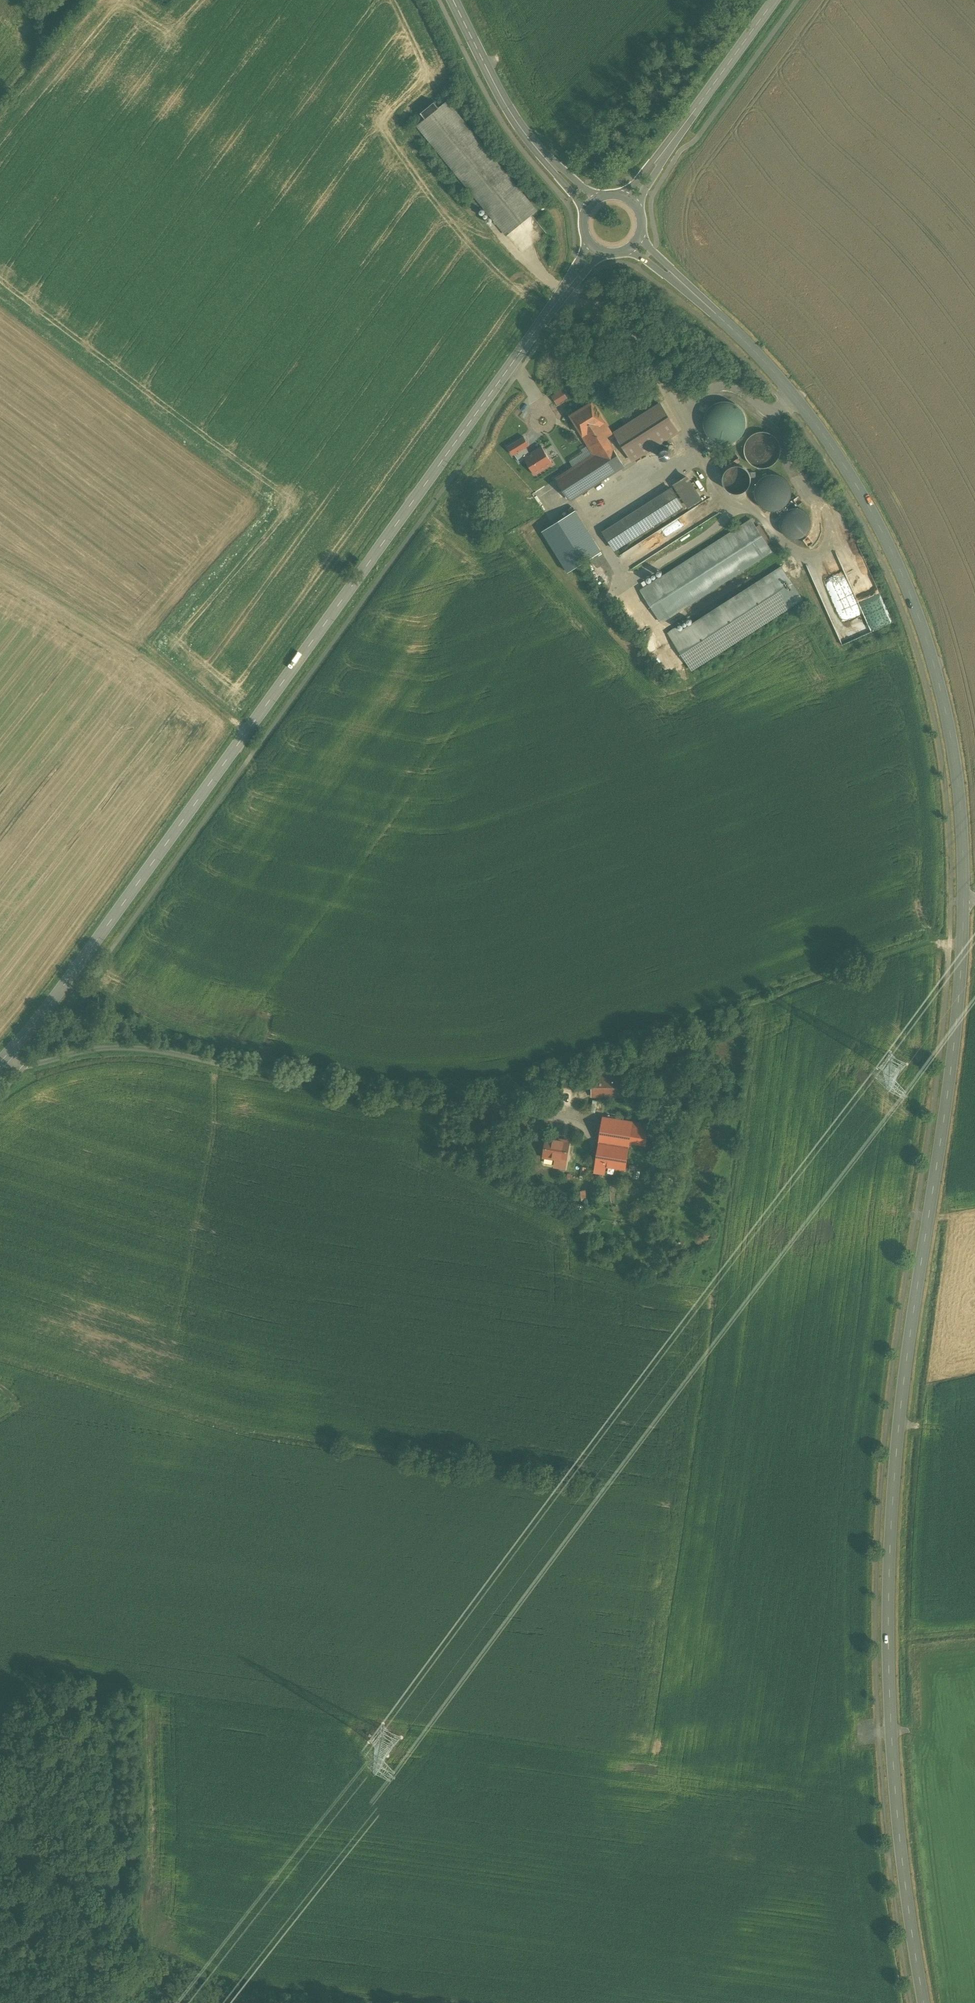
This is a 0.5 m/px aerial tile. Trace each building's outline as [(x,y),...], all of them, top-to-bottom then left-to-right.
[(506,235),(536,211),(447,102),(439,108),(434,103),(421,113),(426,119),(418,126),(506,235)] [(561,321),(558,326),(564,331),(568,326),(561,321)] [(558,399),(569,392),(566,387),(556,394),(558,399)] [(570,393),(559,399),(560,402),(571,396),(570,393)] [(719,399),(709,431),(739,440),(749,409),(719,399)] [(557,478),(571,500),(624,466),(606,437),(612,433),(592,401),(570,415),(594,454),(557,478)] [(660,403),(615,432),(633,460),(678,432),(660,403)] [(776,462),(779,456),(781,451),(780,446),(778,441),(775,436),(770,433),(765,431),(760,431),(755,433),(751,435),(747,439),(745,443),(744,449),(745,455),(748,461),(753,465),(759,468),(765,468),(771,466),(776,462)] [(535,476),(561,462),(551,444),(535,452),(531,445),(535,443),(529,433),(509,445),(515,456),(521,452),(535,476)] [(665,459),(668,458),(670,457),(671,454),(671,451),(670,449),(667,448),(664,447),(662,449),(660,451),(660,455),(662,458),(665,459)] [(726,488),(730,491),(735,493),(740,493),(745,491),(748,487),(750,482),(750,477),(748,472),(744,468),(739,465),(734,466),(729,468),(725,472),(723,477),(723,483),(726,488)] [(776,511),(782,508),(787,505),(790,500),(791,495),(791,490),(789,484),(786,480),(782,477),(778,475),(773,474),(768,475),(763,477),(758,481),(755,486),(754,493),(755,499),(759,505),(764,509),(770,511),(776,511)] [(687,477),(675,485),(689,506),(701,498),(687,477)] [(601,527),(604,532),(671,489),(668,484),(601,527)] [(671,489),(604,532),(615,549),(682,505),(671,489)] [(576,508),(554,522),(578,561),(600,547),(576,508)] [(805,536),(809,531),(811,527),(811,522),(810,517),(807,513),(803,510),(799,508),(793,508),(788,509),(784,512),(781,517),(780,522),(780,528),(783,533),(788,537),(794,539),(800,538),(805,536)] [(751,519),(641,590),(661,622),(771,552),(751,519)] [(781,567),(671,637),(692,669),(802,599),(781,567)] [(880,617),(870,619),(873,629),(882,626),(880,617)] [(592,1076),(592,1096),(622,1096),(622,1076),(610,1076),(610,1071),(597,1071),(597,1076),(592,1076)] [(603,1116),(595,1164),(625,1168),(629,1142),(645,1144),(649,1123),(603,1116)] [(568,1141),(547,1138),(544,1156),(552,1157),(551,1165),(564,1168),(568,1141)]
